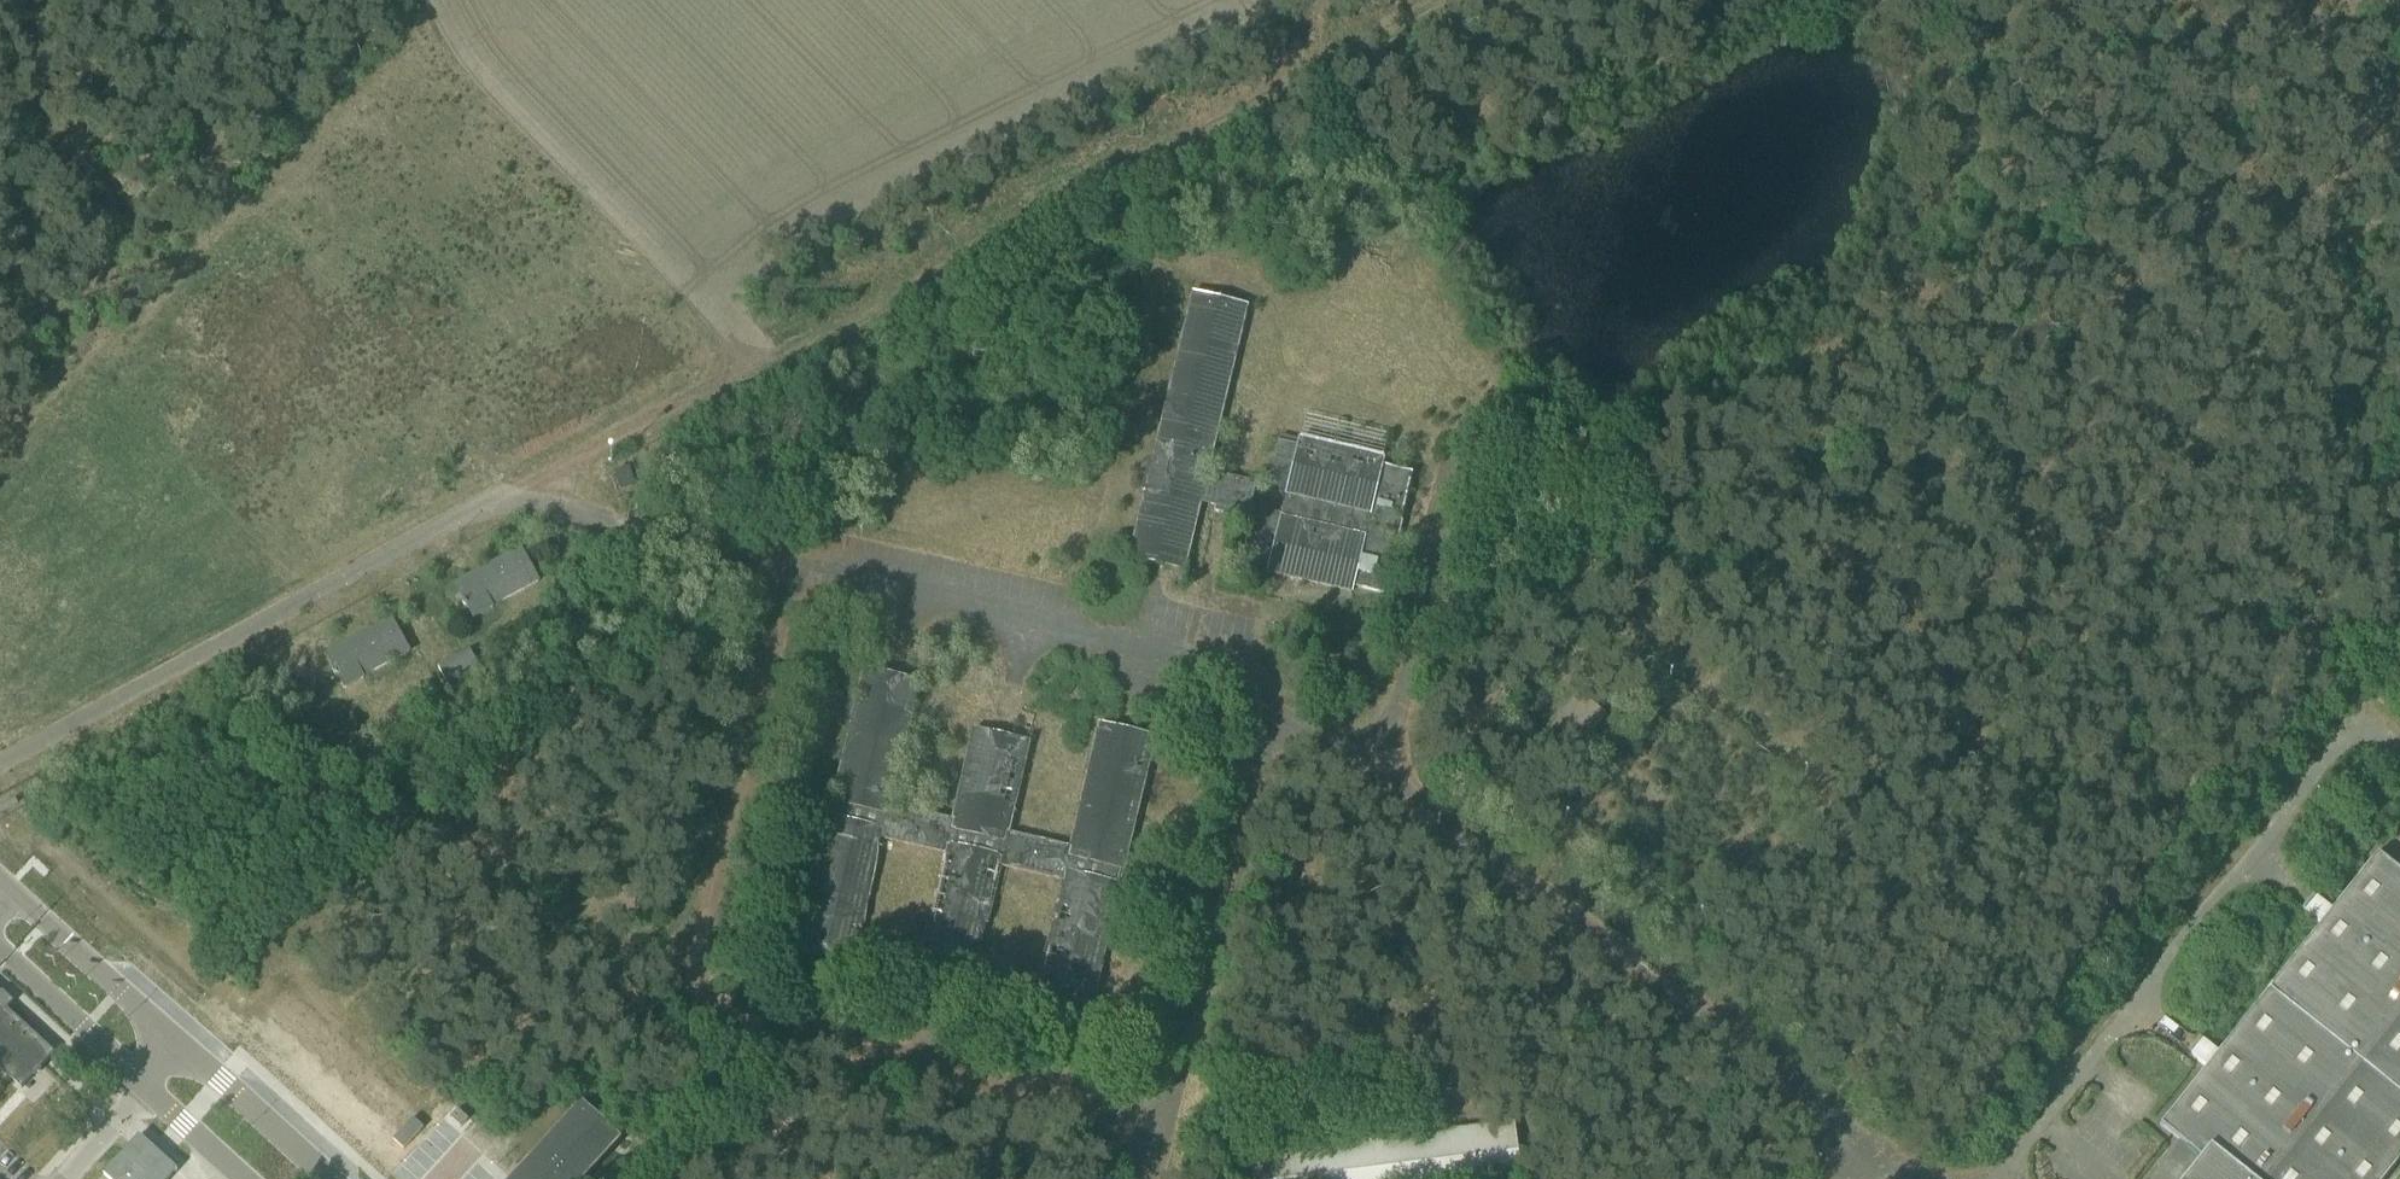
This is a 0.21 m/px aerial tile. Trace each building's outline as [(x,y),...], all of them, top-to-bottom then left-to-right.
[(1142,491),(1146,492),(1130,557),(1184,570),(1200,501),(1216,505),(1214,511),(1231,515),(1232,508),(1260,515),(1249,562),(1270,567),(1269,572),(1352,591),(1353,586),(1383,594),(1395,547),(1395,546),(1392,545),(1397,520),(1401,521),(1412,473),(1382,466),(1383,460),(1300,440),(1299,446),(1278,441),(1267,488),(1207,474),(1247,306),(1193,294),(1155,457),(1150,456),(1142,491)] [(634,486),(628,467),(615,472),(621,491),(634,486)] [(521,549),(456,584),(465,601),(462,602),(465,606),(467,605),(474,618),(493,607),(492,606),(539,581),(527,559),(523,561),(518,552),(522,550),(521,549)] [(1485,605),(1499,610),(1504,596),(1490,592),(1485,605)] [(388,622),(393,620),(392,619),(326,655),(336,671),(333,673),(336,676),(338,675),(345,688),(364,678),(363,677),(410,651),(398,629),(393,631),(388,622)] [(484,675),(470,650),(439,667),(452,692),(484,675)] [(1483,665),(1496,672),(1501,663),(1488,656),(1483,665)] [(1516,679),(1526,672),(1519,661),(1509,668),(1516,679)] [(1121,869),(1123,870),(1154,737),(1100,724),(1072,848),(1007,833),(1029,742),(975,730),(954,821),(889,805),(919,682),(865,669),(834,802),(836,802),(832,818),(830,817),(799,949),(853,962),(882,838),(946,853),(921,960),(940,965),(941,958),(957,962),(955,968),(975,973),(1000,865),(1064,880),(1039,988),(1035,1004),(1089,1017),(1119,885),(1117,884),(1121,869)] [(1526,672),(1516,679),(1524,690),(1534,683),(1526,672)] [(1594,729),(1605,714),(1578,694),(1550,732),(1577,752),(1589,737),(1596,742),(1601,734),(1594,729)] [(2398,869),(2377,852),(2160,1124),(2201,1157),(2184,1178),(2384,1178),(2399,1159),(2399,866),(2398,869)] [(22,1088),(55,1052),(8,1009),(11,1006),(1,997),(0,997),(0,1068),(22,1088)] [(620,1140),(581,1104),(512,1178),(584,1178),(620,1140)] [(512,1151),(513,1135),(487,1134),(487,1150),(512,1151)] [(139,1135),(104,1174),(109,1178),(169,1178),(177,1170),(139,1135)]
